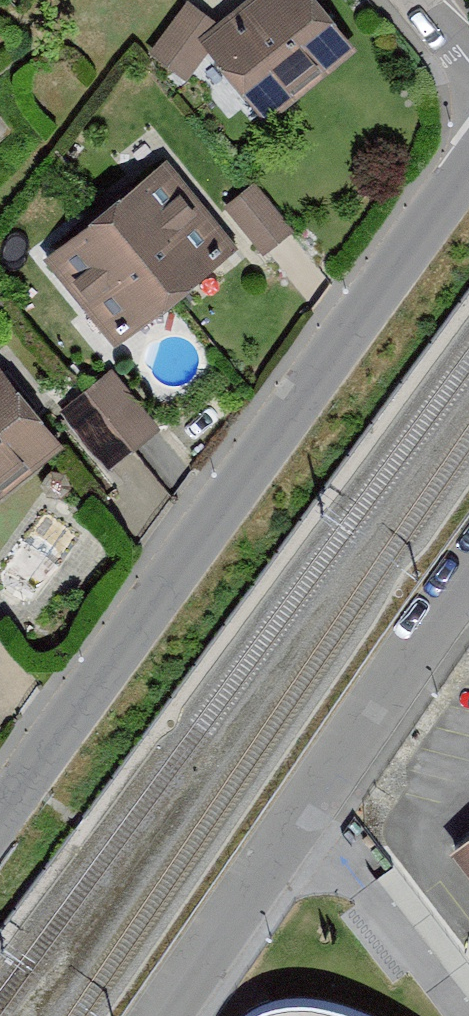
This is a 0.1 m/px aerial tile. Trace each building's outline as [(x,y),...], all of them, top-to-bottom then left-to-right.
[(215,54),(269,125),(354,59),(308,0),(285,0),(215,54)] [(188,19),(155,71),(185,90),(218,38),(188,19)] [(173,182),(120,223),(183,303),(235,262),(173,182)] [(256,203),(231,223),(264,263),(288,243),(256,203)] [(120,223),(56,273),(118,353),(183,303),(120,223)] [(62,399),(106,462),(160,425),(116,362),(62,399)] [(0,387),(0,507),(62,457),(4,384),(0,387)] [(456,847),(468,865),(468,838),(456,847)]
